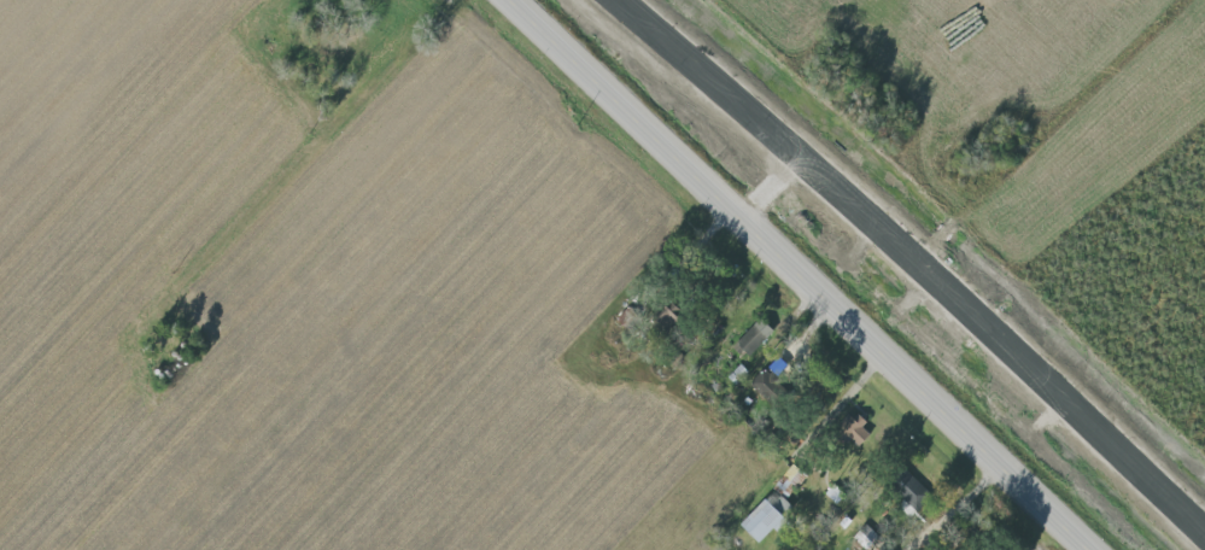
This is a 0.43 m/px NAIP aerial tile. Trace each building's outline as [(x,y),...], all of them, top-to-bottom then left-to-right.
[(664,318),(678,331),(691,316),(678,304),(664,318)] [(743,338),(755,352),(771,338),(758,323),(743,338)] [(774,372),(758,375),(763,400),(780,397),(774,372)] [(875,432),(853,412),(840,426),(862,446),(875,432)] [(745,527),(765,545),(789,519),(783,513),(791,505),(786,500),(808,477),(796,465),(774,487),(779,492),(745,527)] [(919,511),(935,495),(910,472),(895,488),(919,511)]
